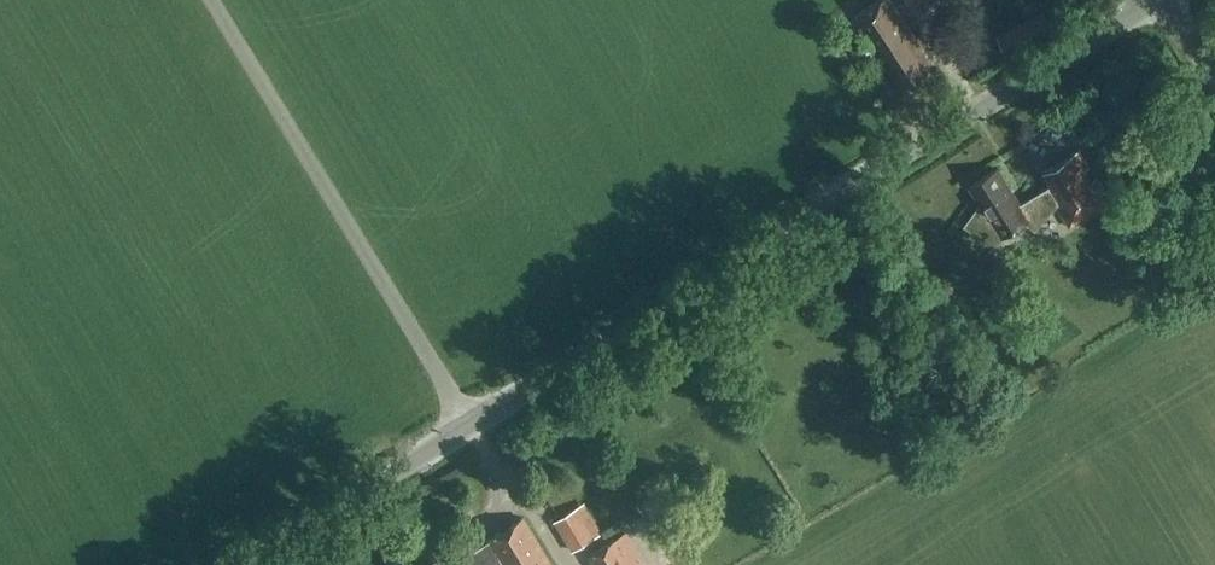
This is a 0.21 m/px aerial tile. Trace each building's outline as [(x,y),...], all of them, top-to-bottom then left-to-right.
[(858,15),(872,37),(875,35),(908,85),(928,72),(924,66),(931,61),(891,0),(880,0),(858,15)] [(915,11),(931,0),(908,0),(915,11)] [(1034,16),(997,35),(1007,55),(1043,36),(1034,16)] [(992,241),(1002,236),(1029,220),(1035,225),(1052,205),(1055,204),(1069,228),(1111,203),(1079,151),(1044,172),(1052,185),(1020,205),(998,169),(971,185),(981,202),(966,220),(992,241)] [(553,522),(572,551),(602,533),(583,503),(553,522)] [(500,561),(502,564),(553,564),(522,516),(486,539),(487,541),(462,556),(458,549),(432,564),(493,564),(500,561)] [(625,531),(586,555),(592,564),(646,564),(625,531)]
